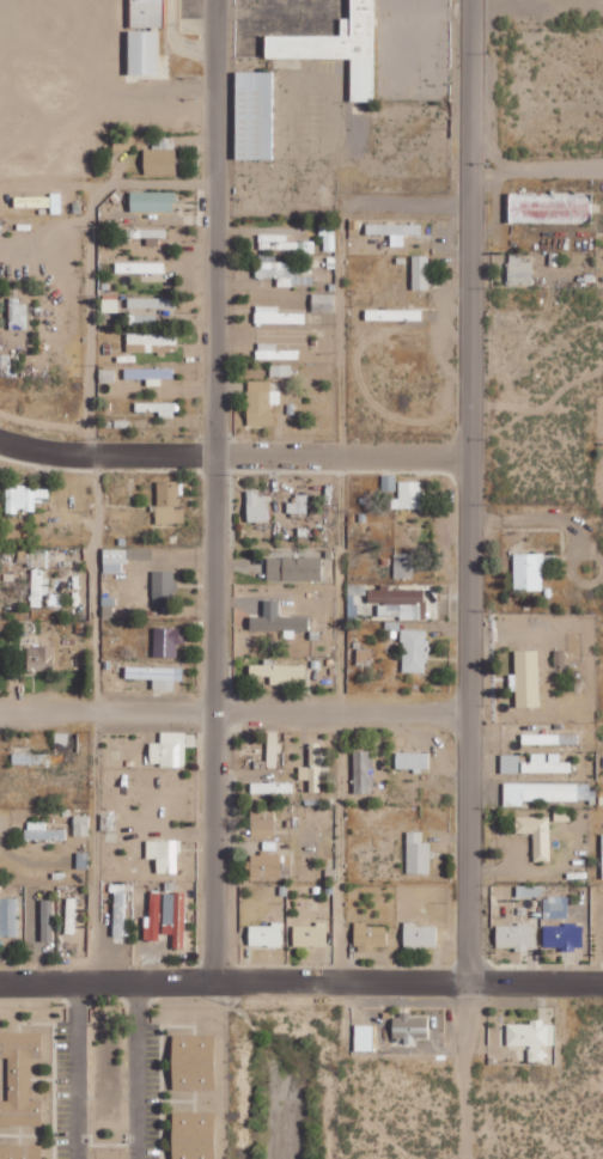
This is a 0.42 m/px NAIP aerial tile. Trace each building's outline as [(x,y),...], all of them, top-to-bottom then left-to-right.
[(127,72),(157,72),(158,28),(163,28),(163,0),(127,0),(127,72)] [(266,35),(266,57),(351,57),(351,101),(374,101),(373,0),(351,0),(351,17),(341,18),(341,34),(266,35)] [(237,159),(274,159),(273,70),(236,71),(237,159)] [(144,148),(144,174),(175,173),(175,137),(153,137),(153,148),(144,148)] [(131,211),(175,211),(175,191),(130,191),(131,211)] [(591,193),(555,193),(509,193),(509,223),(591,222),(591,193)] [(51,207),(51,214),(61,214),(61,195),(14,195),(15,207),(51,207)] [(367,234),(420,235),(421,224),(367,224),(367,234)] [(122,229),(122,240),(149,239),(149,243),(158,242),(158,228),(122,229)] [(508,254),(509,284),(533,284),(532,261),(522,262),(522,254),(508,254)] [(429,289),(429,255),(412,255),(412,289),(429,289)] [(165,263),(116,262),(115,272),(164,273),(165,263)] [(333,293),(312,293),(312,311),(333,311),(333,293)] [(174,297),(128,298),(128,308),(175,307),(174,297)] [(118,299),(102,299),(102,312),(118,313),(118,299)] [(9,329),(26,330),(27,300),(10,300),(9,329)] [(278,305),(255,305),(255,323),(304,324),(304,313),(278,312),(278,305)] [(365,308),(365,320),(421,321),(422,310),(365,308)] [(127,332),(127,350),(169,351),(170,344),(177,344),(178,334),(127,332)] [(276,343),(257,343),(257,359),(294,359),(294,350),(276,350),(276,343)] [(271,376),(292,375),(291,364),(270,364),(271,376)] [(147,379),(147,386),(162,385),(162,379),(174,379),(173,368),(124,369),(125,379),(147,379)] [(271,425),(271,396),(280,396),(280,391),(271,391),(271,380),(248,380),(248,425),(271,425)] [(160,411),(160,418),(177,417),(176,402),(135,403),(136,412),(160,411)] [(394,475),(382,475),(383,490),(395,490),(394,475)] [(157,523),(184,523),(184,507),(180,507),(179,480),(156,481),(157,523)] [(423,481),(399,481),(399,498),(391,498),(392,509),(424,508),(423,481)] [(6,488),(6,512),(35,512),(35,502),(49,502),(49,487),(6,488)] [(248,522),(268,521),(268,492),(247,492),(248,522)] [(287,502),(287,513),(308,513),(307,494),(295,494),(296,502),(287,502)] [(103,549),(104,573),(122,573),(122,560),(151,560),(151,549),(103,549)] [(413,553),(394,554),(395,578),(414,578),(413,553)] [(514,553),(514,591),(543,590),(543,553),(514,553)] [(267,580),(321,580),(321,557),(267,557),(267,580)] [(49,594),(49,578),(43,578),(43,569),(32,569),(31,607),(42,607),(42,594),(49,594)] [(174,570),(152,571),(153,604),(175,604),(174,570)] [(366,593),(366,584),(347,584),(348,594),(366,593)] [(424,588),(380,587),(380,589),(368,589),(368,602),(379,602),(378,618),(426,618),(426,606),(424,606),(424,588)] [(309,630),(309,617),(279,616),(280,600),(264,599),(264,615),(249,614),(249,630),(309,630)] [(187,644),(187,627),(154,627),(154,657),(177,658),(177,643),(187,644)] [(402,672),(427,673),(428,630),(403,629),(402,672)] [(55,671),(54,646),(28,647),(28,671),(55,671)] [(372,649),(358,649),(357,661),(371,662),(372,649)] [(539,707),(538,650),(515,650),(516,674),(510,674),(510,690),(516,690),(516,707),(539,707)] [(564,650),(555,650),(555,664),(564,665),(564,650)] [(250,676),(270,676),(270,684),(306,684),(306,664),(265,663),(265,664),(250,664),(250,676)] [(183,681),(183,668),(126,666),(126,679),(153,679),(152,690),(174,690),(174,681),(183,681)] [(150,766),(186,765),(185,732),(160,732),(161,743),(150,743),(150,766)] [(267,767),(279,767),(279,732),(268,732),(267,767)] [(578,734),(522,734),(522,744),(577,744),(578,734)] [(310,792),(320,792),(320,743),(310,743),(310,792)] [(370,750),(354,751),(355,793),(371,793),(370,750)] [(396,770),(430,769),(429,752),(396,753),(396,770)] [(531,754),(531,762),(522,762),(522,773),(571,772),(571,762),(560,762),(560,753),(531,754)] [(519,773),(519,755),(501,755),(501,773),(519,773)] [(292,782),(251,783),(251,793),(292,792),(292,782)] [(594,784),(504,783),(504,806),(523,806),(523,801),(594,801),(594,784)] [(274,807),(251,807),(252,835),(274,835),(274,807)] [(101,830),(115,830),(115,814),(101,814),(101,830)] [(89,837),(89,816),(74,816),(73,837),(89,837)] [(550,816),(516,817),(516,834),(534,833),(534,862),(551,861),(550,816)] [(26,839),(66,840),(66,830),(46,830),(46,822),(26,822),(26,839)] [(430,874),(430,842),(423,842),(423,831),(407,831),(406,874),(430,874)] [(178,841),(147,840),(146,859),(157,859),(156,873),(178,873),(178,841)] [(251,875),(290,876),(291,855),(252,853),(251,875)] [(541,897),(541,886),(517,885),(517,896),(541,897)] [(113,936),(124,937),(125,893),(115,892),(113,936)] [(186,893),(151,892),(150,918),(145,917),(144,940),(160,941),(160,933),(173,934),(173,948),(184,949),(186,893)] [(568,896),(543,897),(543,919),(569,919),(568,896)] [(0,898),(0,937),(19,937),(19,898),(0,898)] [(74,933),(76,898),(67,898),(65,933),(74,933)] [(42,941),(53,941),(53,900),(42,900),(42,941)] [(294,925),(294,946),(326,947),(327,921),(317,921),(316,926),(294,925)] [(404,946),(437,947),(437,926),(414,925),(414,922),(404,922),(404,946)] [(283,946),(282,924),(249,924),(250,946),(283,946)] [(387,925),(354,924),(354,948),(387,949),(387,925)] [(496,924),(497,949),(537,949),(536,924),(496,924)] [(583,949),(583,924),(544,925),(544,949),(583,949)] [(393,1013),(393,1040),(414,1040),(414,1038),(428,1037),(428,1015),(410,1016),(410,1013),(393,1013)] [(507,1023),(507,1045),(529,1045),(529,1061),(544,1060),(544,1045),(555,1045),(554,1024),(545,1024),(545,1019),(531,1019),(531,1023),(507,1023)] [(355,1050),(374,1049),(373,1024),(354,1024),(355,1050)] [(0,1032),(0,1057),(8,1057),(8,1100),(0,1100),(0,1125),(42,1125),(42,1101),(31,1100),(31,1057),(37,1057),(37,1044),(41,1044),(41,1032),(0,1032)] [(215,1034),(173,1035),(173,1089),(216,1089),(215,1034)] [(216,1112),(173,1112),(172,1158),(215,1158),(216,1112)] [(42,1145),(0,1144),(0,1158),(42,1158),(42,1145)]
